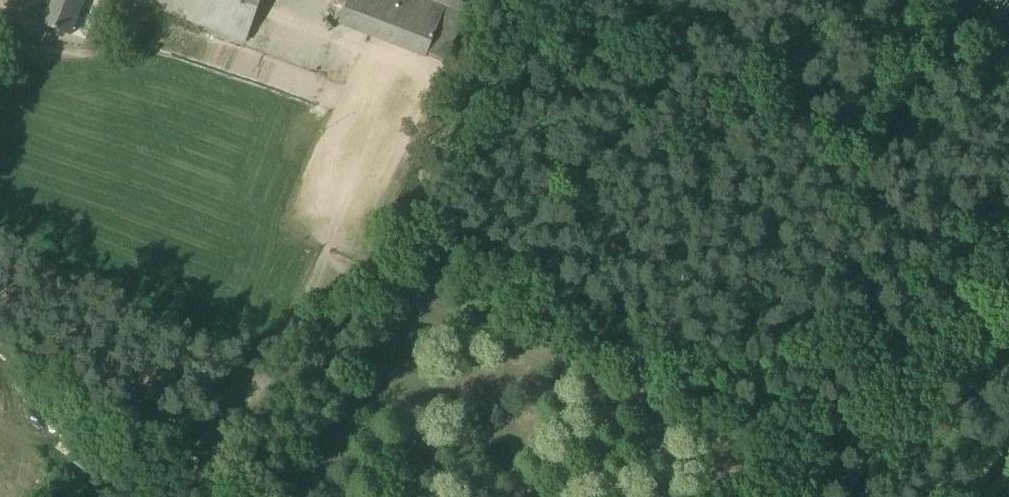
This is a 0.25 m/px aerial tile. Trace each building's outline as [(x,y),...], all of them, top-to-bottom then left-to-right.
[(43,23),(70,36),(84,0),(52,0),(43,23)] [(245,41),(261,0),(136,0),(245,41)] [(339,22),(448,64),(467,15),(430,0),(348,0),(339,22)]
